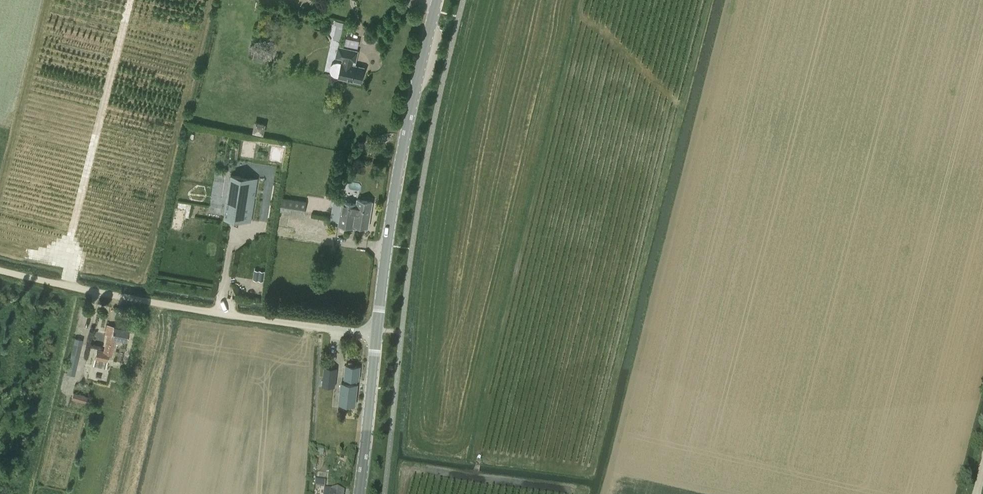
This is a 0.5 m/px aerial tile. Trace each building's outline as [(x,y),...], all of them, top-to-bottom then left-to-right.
[(335,20),(334,24),(336,25),(333,39),(340,41),(344,22),(335,20)] [(338,78),(360,83),(362,75),(363,68),(351,66),(352,62),(355,62),(357,52),(338,47),(336,58),(343,60),(342,63),(340,70),(338,78)] [(265,53),(255,51),(253,59),(263,61),(265,53)] [(240,101),(252,103),(255,87),(243,85),(240,101)] [(254,121),(251,132),(263,134),(265,124),(254,121)] [(258,180),(230,175),(224,217),(251,221),(258,180)] [(282,197),(280,210),(303,214),(306,202),(282,197)] [(356,228),(356,226),(368,227),(373,202),(357,199),(356,204),(342,202),(338,226),(356,228)] [(191,221),(200,223),(205,205),(196,202),(191,221)] [(254,279),(264,280),(265,271),(255,269),(254,279)] [(105,368),(108,355),(112,356),(116,337),(127,339),(129,329),(106,324),(104,333),(106,334),(103,351),(97,349),(94,366),(105,368)] [(68,373),(77,374),(81,338),(72,337),(68,373)] [(323,383),(336,385),(338,368),(325,366),(323,383)] [(360,367),(346,366),(344,383),(341,383),(339,404),(355,406),(358,380),(360,367)] [(88,396),(73,392),(72,399),(87,402),(88,396)]
